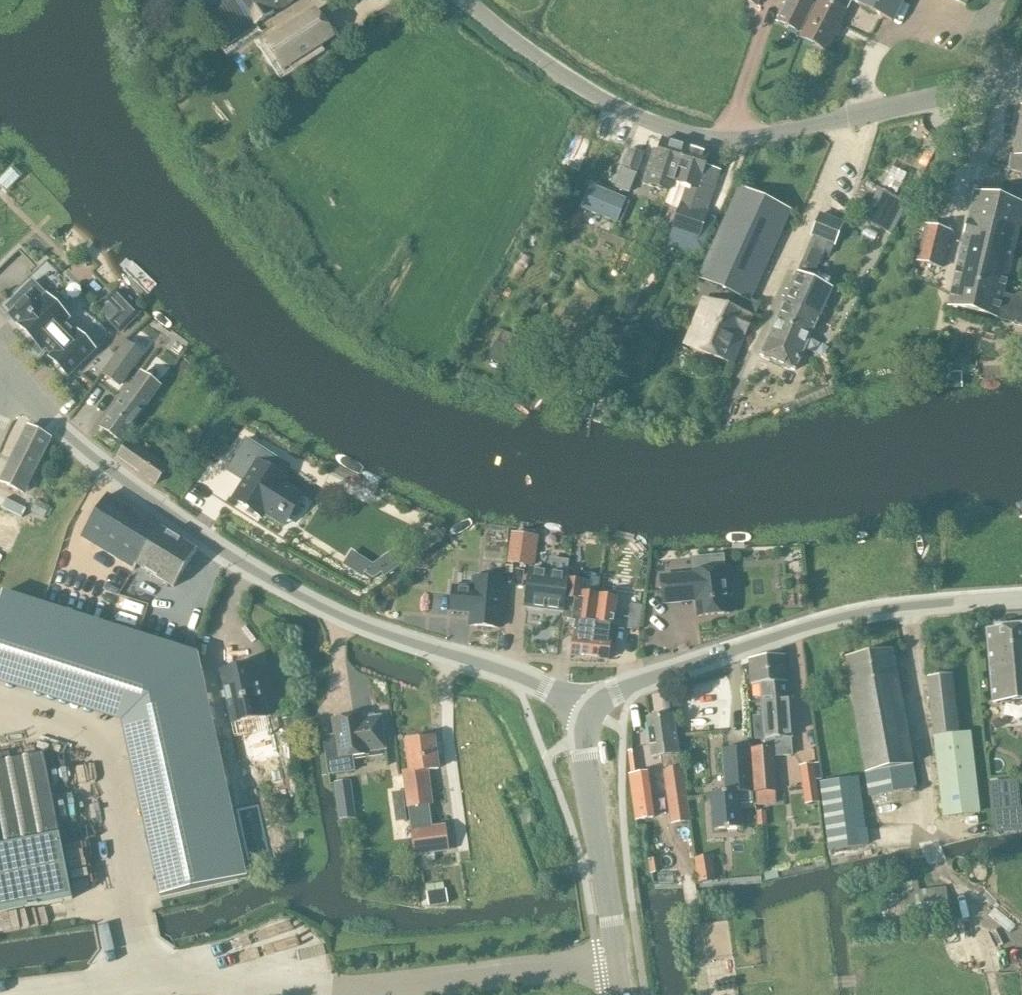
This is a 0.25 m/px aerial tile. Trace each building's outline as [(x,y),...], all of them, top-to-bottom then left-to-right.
[(293,0),(198,0),(229,45),(293,0)] [(778,21),(802,34),(800,37),(827,51),(851,2),(848,0),(835,0),(833,6),(822,0),(819,0),(810,18),(807,16),(813,5),(803,0),(789,0),(778,21)] [(851,2),(892,23),(903,0),(848,0),(851,2)] [(285,68),(331,37),(314,12),(269,43),(285,68)] [(1021,170),(1021,108),(1020,107),(1014,155),(1011,154),(1009,168),(1021,170)] [(562,163),(578,170),(592,140),(575,133),(562,163)] [(683,155),(685,146),(663,139),(653,167),(650,166),(644,182),(668,190),(672,179),(673,180),(677,169),(678,170),(683,155)] [(685,146),(683,155),(678,170),(682,171),(678,182),(688,185),(674,227),(698,235),(706,211),(704,210),(710,192),(697,188),(709,154),(685,146)] [(630,149),(623,167),(636,172),(643,154),(630,149)] [(582,208),(616,222),(622,206),(609,201),(612,194),(591,186),(582,208)] [(738,189),(698,278),(751,301),(790,211),(738,189)] [(884,194),(869,223),(879,228),(894,199),(884,194)] [(1003,292),(1008,274),(1019,277),(1021,263),(1021,262),(1011,259),(1021,213),(1021,206),(975,194),(954,280),(1003,292)] [(821,214),(783,303),(817,321),(832,289),(824,286),(814,281),(819,270),(817,270),(824,254),(828,255),(833,246),(835,247),(845,224),(821,214)] [(941,268),(950,232),(926,226),(917,262),(941,268)] [(46,260),(0,305),(0,307),(36,343),(34,346),(40,351),(46,345),(54,354),(50,357),(68,376),(109,335),(83,309),(89,303),(46,260)] [(954,280),(948,306),(999,318),(1001,321),(1021,326),(1021,325),(1021,300),(1018,295),(1014,298),(1003,296),(1003,292),(954,280)] [(703,297),(685,344),(733,365),(760,305),(744,298),(738,312),(703,297)] [(783,303),(760,355),(795,371),(817,321),(783,303)] [(120,314),(111,322),(120,331),(139,312),(130,304),(120,314)] [(126,341),(102,374),(119,386),(143,353),(126,341)] [(496,343),(489,360),(509,368),(516,351),(514,350),(497,343),(496,343)] [(141,370),(119,401),(118,400),(100,426),(121,442),(162,385),(141,370)] [(24,493),(51,439),(27,427),(0,481),(24,493)] [(247,440),(230,467),(250,479),(239,497),(269,516),(271,513),(281,519),(283,515),(284,515),(286,512),(285,511),(298,491),(297,490),(285,483),(287,480),(282,477),(289,466),(270,454),(247,440)] [(155,485),(167,468),(129,441),(118,458),(155,485)] [(0,490),(0,500),(12,505),(16,496),(0,490)] [(81,538),(107,554),(134,570),(136,565),(173,588),(196,550),(107,496),(81,538)] [(509,559),(508,564),(521,566),(533,568),(535,556),(536,549),(538,538),(537,538),(526,536),(513,534),(509,559)] [(352,552),(344,565),(362,576),(364,573),(373,580),(383,573),(384,576),(402,564),(393,552),(373,566),(352,552)] [(568,574),(565,598),(574,599),(571,622),(575,623),(570,656),(589,659),(598,591),(601,565),(591,564),(590,578),(581,576),(568,574)] [(530,569),(525,607),(563,613),(565,598),(568,574),(554,573),(536,570),(530,569)] [(731,594),(732,591),(731,588),(729,585),(726,584),(726,583),(724,570),(693,571),(693,575),(660,578),(663,605),(696,602),(697,617),(729,614),(727,600),(728,599),(730,597),(731,594)] [(499,627),(503,580),(473,578),(472,588),(453,586),(451,610),(470,612),(469,625),(499,627)] [(598,591),(589,659),(609,661),(613,626),(614,626),(615,617),(614,617),(616,600),(605,599),(606,592),(598,591)] [(122,723),(160,897),(248,878),(198,652),(3,592),(0,603),(0,685),(122,723)] [(642,607),(638,607),(630,606),(627,631),(638,632),(642,607)] [(994,701),(1021,698),(1021,627),(987,629),(994,701)] [(870,796),(916,788),(892,651),(846,659),(870,796)] [(784,657),(750,660),(752,685),(761,685),(762,700),(788,698),(784,657)] [(257,664),(220,672),(225,699),(232,728),(235,727),(237,736),(240,735),(247,734),(248,741),(273,735),(270,720),(257,664)] [(951,674),(927,677),(943,817),(981,813),(972,731),(958,733),(951,674)] [(763,716),(754,717),(757,741),(766,740),(766,748),(766,751),(767,751),(772,751),(772,756),(773,757),(792,756),(792,754),(791,738),(788,698),(762,700),(763,716)] [(673,714),(646,719),(652,758),(662,757),(665,773),(663,773),(671,824),(690,821),(684,785),(673,714)] [(327,759),(329,775),(354,772),(352,754),(385,749),(383,734),(385,731),(384,724),(381,721),(380,717),(377,718),(374,715),(366,716),(364,720),(352,721),(351,718),(333,720),(339,757),(327,759)] [(237,736),(220,740),(226,767),(246,763),(241,742),(240,735),(237,736)] [(437,743),(434,743),(433,739),(407,742),(411,772),(404,773),(414,856),(449,852),(445,825),(429,827),(425,796),(430,795),(427,771),(437,769),(435,755),(439,754),(441,752),(440,745),(437,743)] [(739,803),(753,802),(749,747),(724,749),(727,793),(712,794),(714,831),(740,829),(739,803)] [(766,748),(754,749),(754,752),(755,779),(756,793),(774,792),(774,778),(773,757),(772,756),(772,751),(767,751),(766,751),(766,748)] [(0,763),(0,844),(59,833),(44,754),(0,763)] [(641,799),(656,798),(652,772),(638,773),(641,799)] [(829,849),(867,845),(858,777),(820,782),(829,849)] [(815,778),(801,780),(804,804),(818,802),(815,778)] [(353,789),(352,782),(336,784),(337,791),(338,796),(354,794),(353,789)] [(270,856),(259,802),(234,808),(246,861),(270,856)] [(992,809),(994,832),(1019,830),(1017,807),(992,809)] [(407,811),(396,813),(397,822),(408,821),(407,811)] [(524,825),(532,822),(529,813),(520,816),(524,825)] [(71,896),(59,833),(0,844),(0,911),(71,896)] [(707,883),(704,857),(695,858),(699,884),(707,883)] [(938,917),(949,916),(946,887),(920,890),(918,880),(901,883),(902,893),(880,896),(885,925),(897,924),(917,921),(918,932),(927,931),(929,937),(941,935),(938,917)] [(444,890),(427,893),(430,907),(447,904),(444,890)]
